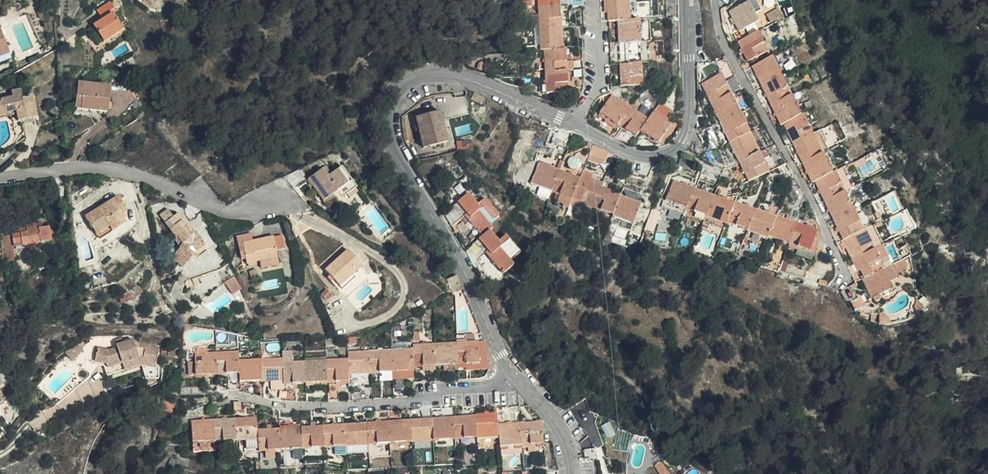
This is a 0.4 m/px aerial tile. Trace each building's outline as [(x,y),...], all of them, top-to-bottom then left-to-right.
[(101,13),(109,8),(118,1),(118,0),(108,0),(97,7),(101,13)] [(538,6),(539,16),(540,28),(541,50),(544,50),(545,63),(541,63),(540,70),(545,69),(546,84),(541,84),(542,85),(539,85),(539,92),(542,92),(542,94),(568,92),(567,71),(567,62),(566,49),(562,49),(560,0),(538,0),(538,6)] [(608,13),(609,21),(618,21),(621,86),(643,85),(642,63),(641,42),(640,20),(630,20),(629,0),(608,0),(608,13)] [(733,16),(736,22),(740,30),(759,21),(755,12),(761,9),(757,0),(749,0),(749,2),(730,11),(733,16)] [(771,24),(784,18),(776,0),(759,0),(771,24)] [(109,8),(101,13),(103,18),(112,12),(109,8)] [(575,26),(584,26),(583,13),(583,8),(575,8),(575,26)] [(112,12),(103,18),(94,24),(105,39),(122,27),(112,12)] [(16,43),(6,15),(0,17),(0,39),(1,39),(4,47),(16,43)] [(767,51),(758,31),(739,41),(748,60),(767,51)] [(816,180),(844,239),(846,238),(848,242),(856,258),(861,270),(865,278),(863,279),(867,287),(873,299),(874,302),(876,302),(878,302),(879,300),(879,298),(878,296),(890,291),(891,291),(892,290),(892,289),(890,288),(887,282),(896,279),(890,266),(884,269),(880,261),(875,249),(865,229),(863,230),(859,221),(865,218),(860,207),(853,210),(844,191),(835,171),(832,173),(822,153),(813,134),(804,114),(801,115),(799,112),(773,56),(753,65),(782,124),(785,123),(813,182),(816,180)] [(719,63),(733,92),(735,91),(740,89),(726,60),(719,63)] [(489,73),(492,65),(481,62),(478,69),(489,73)] [(807,87),(814,84),(806,67),(799,70),(807,87)] [(87,97),(112,101),(116,75),(85,70),(84,80),(89,81),(87,97)] [(724,127),(727,135),(749,181),(768,172),(763,162),(771,158),(766,149),(759,152),(754,142),(760,139),(756,130),(750,133),(744,121),(740,112),(735,102),(731,93),(722,74),(703,83),(724,127)] [(21,102),(21,107),(22,112),(39,109),(36,87),(27,88),(26,80),(16,81),(17,88),(0,90),(0,104),(21,102)] [(733,92),(731,93),(735,102),(739,100),(735,91),(733,92)] [(483,96),(472,92),(470,99),(480,103),(483,96)] [(666,123),(669,119),(673,113),(660,103),(653,113),(648,121),(637,114),(612,96),(600,113),(607,118),(617,125),(635,138),(640,131),(658,144),(659,143),(671,126),(666,123)] [(740,112),(746,110),(749,108),(743,98),(739,100),(735,102),(740,112)] [(0,104),(0,110),(21,107),(21,102),(0,104)] [(648,121),(653,113),(642,106),(637,114),(648,121)] [(740,112),(744,121),(750,118),(746,110),(740,112)] [(424,147),(447,141),(439,111),(416,117),(424,147)] [(615,129),(617,125),(607,118),(605,122),(615,129)] [(677,126),(669,119),(666,123),(671,126),(659,143),(663,146),(677,126)] [(721,138),(727,135),(724,127),(718,130),(721,138)] [(819,131),(813,134),(822,153),(829,150),(819,131)] [(580,140),(573,137),(569,148),(576,151),(580,140)] [(699,156),(702,142),(694,143),(692,153),(699,156)] [(609,154),(593,146),(590,155),(606,161),(609,154)] [(829,150),(822,153),(832,173),(835,171),(838,170),(829,150)] [(606,161),(590,155),(588,161),(600,165),(606,161)] [(690,171),(695,164),(689,161),(689,160),(683,156),(678,164),(690,171)] [(632,165),(618,158),(615,167),(630,172),(632,165)] [(857,167),(866,162),(864,158),(854,162),(857,167)] [(353,159),(340,167),(336,169),(332,163),(318,172),(323,181),(330,176),(334,183),(327,188),(332,196),(342,191),(349,187),(351,192),(367,183),(353,159)] [(336,169),(340,167),(337,161),(332,163),(336,169)] [(613,214),(613,216),(633,224),(641,204),(620,196),(621,194),(540,162),(532,182),(581,201),(593,206),(604,210),(613,214)] [(838,170),(835,171),(844,191),(851,187),(842,168),(838,170)] [(330,176),(323,181),(327,188),(334,183),(330,176)] [(666,200),(676,204),(686,208),(683,215),(697,221),(700,214),(706,216),(708,217),(726,224),(727,222),(733,224),(741,227),(768,238),(769,236),(798,247),(795,255),(811,261),(814,254),(810,252),(817,232),(815,225),(811,223),(809,229),(777,216),(776,218),(736,202),(734,204),(675,180),(666,200)] [(799,186),(799,185),(795,187),(803,198),(805,194),(799,186)] [(110,238),(125,229),(122,224),(136,216),(131,207),(137,204),(129,189),(94,208),(110,238)] [(344,195),(342,191),(332,196),(335,200),(344,195)] [(488,250),(485,253),(503,274),(515,264),(510,260),(520,252),(506,235),(499,241),(490,230),(493,228),(489,223),(499,215),(485,198),(477,205),(468,194),(455,205),(464,216),(482,237),(479,240),(488,250)] [(122,224),(125,229),(144,218),(146,214),(145,199),(137,204),(131,207),(136,216),(122,224)] [(181,252),(192,261),(202,245),(201,243),(207,236),(209,239),(214,235),(206,222),(203,225),(197,217),(195,219),(189,210),(191,208),(187,202),(182,206),(177,199),(169,205),(182,227),(186,226),(193,237),(181,252)] [(593,206),(581,201),(578,208),(590,213),(593,206)] [(686,208),(676,204),(672,214),(682,218),(683,215),(686,208)] [(464,216),(455,205),(445,213),(454,224),(464,216)] [(610,222),(613,216),(613,214),(604,210),(601,218),(610,222)] [(667,226),(672,214),(662,210),(657,222),(667,226)] [(700,214),(697,221),(703,223),(706,216),(700,214)] [(11,233),(16,256),(28,253),(26,241),(61,233),(60,227),(63,226),(61,219),(52,221),(51,216),(36,220),(36,223),(28,224),(29,229),(11,233)] [(724,229),(726,224),(708,217),(706,222),(724,229)] [(869,227),(865,218),(859,221),(863,230),(865,229),(869,227)] [(739,233),(741,227),(733,224),(731,230),(739,233)] [(649,243),(654,244),(659,246),(664,233),(655,229),(649,243)] [(250,243),(259,239),(257,231),(241,236),(248,256),(253,255),(250,243)] [(740,237),(723,231),(718,245),(731,249),(733,243),(737,245),(740,237)] [(279,233),(259,239),(250,243),(253,255),(254,260),(264,257),(268,267),(287,261),(279,233)] [(477,260),(485,253),(488,250),(479,240),(468,249),(477,260)] [(332,265),(347,280),(359,267),(368,257),(354,242),(332,265)] [(875,249),(880,261),(884,259),(878,248),(875,249)] [(60,261),(64,257),(60,252),(56,256),(60,261)] [(861,270),(856,258),(852,260),(858,272),(861,270)] [(779,271),(804,279),(807,270),(783,262),(779,271)] [(359,267),(347,280),(351,283),(363,271),(359,267)] [(196,283),(203,280),(199,274),(193,278),(196,283)] [(873,299),(867,287),(863,289),(869,301),(873,299)] [(853,308),(854,312),(864,306),(859,296),(854,293),(852,289),(841,294),(844,299),(846,300),(851,309),(853,308)] [(199,305),(191,313),(195,318),(202,312),(200,310),(202,308),(199,305)] [(879,324),(879,315),(871,314),(871,322),(879,324)] [(879,315),(879,324),(879,326),(890,324),(890,322),(888,319),(886,317),(883,315),(879,315)] [(119,331),(109,336),(100,340),(102,343),(94,347),(81,345),(79,360),(91,361),(93,364),(117,353),(125,353),(143,356),(146,337),(128,334),(127,339),(123,338),(119,331)] [(100,340),(109,336),(106,331),(98,335),(100,340)] [(479,364),(478,342),(467,343),(457,343),(414,345),(414,349),(349,352),(349,360),(283,362),(283,359),(239,361),(239,352),(196,354),(196,363),(196,375),(228,374),(228,390),(239,390),(239,392),(240,393),(257,396),(256,381),(284,380),(284,384),(293,384),(306,383),(328,382),(336,382),(350,381),(349,374),(354,373),(366,373),(379,372),(393,372),(415,371),(414,366),(423,366),(436,365),(444,365),(457,365),(466,364),(479,364)] [(488,362),(484,342),(478,342),(479,364),(480,370),(488,370),(489,369),(488,362)] [(126,358),(125,353),(117,353),(93,364),(88,366),(92,374),(126,358)] [(189,375),(196,375),(196,363),(188,363),(189,375)] [(393,377),(393,372),(379,372),(380,381),(393,381),(393,377)] [(407,389),(407,377),(396,377),(396,389),(407,389)] [(328,386),(315,387),(315,400),(338,399),(337,386),(328,386)] [(181,396),(203,394),(203,387),(180,388),(181,396)] [(284,389),(285,401),(295,402),(296,402),(295,389),(284,389)] [(162,411),(173,413),(174,403),(164,401),(162,411)] [(576,405),(571,408),(576,418),(581,415),(577,408),(576,405)] [(500,447),(544,444),(541,422),(498,425),(498,415),(257,430),(257,418),(192,422),(193,443),(258,439),(259,451),(499,435),(500,447)] [(159,437),(178,441),(179,434),(160,430),(159,437)] [(628,464),(630,447),(622,447),(621,454),(621,453),(620,463),(628,464)] [(295,449),(294,457),(303,458),(303,449),(295,449)] [(596,459),(595,449),(584,450),(585,460),(596,459)] [(667,471),(661,462),(657,464),(663,473),(667,471)]
